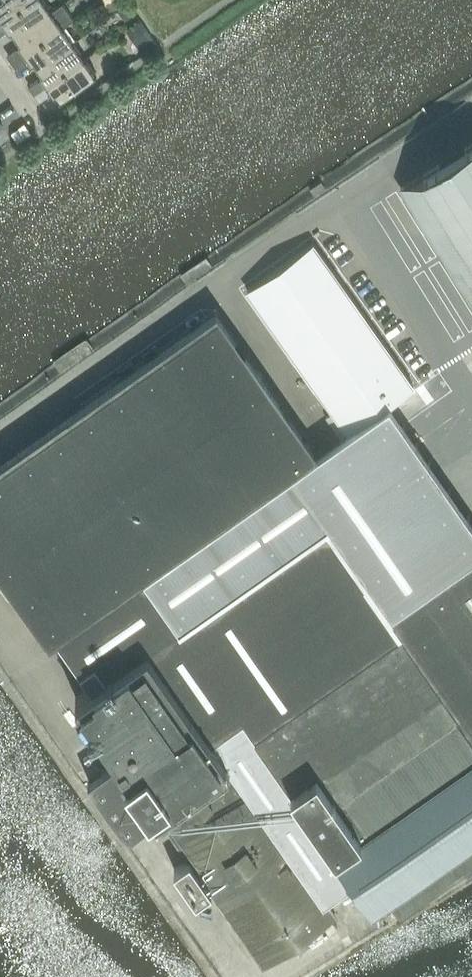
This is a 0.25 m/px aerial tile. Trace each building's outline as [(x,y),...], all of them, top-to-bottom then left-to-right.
[(51,9),(45,0),(32,0),(0,22),(0,34),(7,29),(9,31),(10,30),(14,35),(51,9)] [(32,0),(0,0),(0,22),(32,0)] [(13,60),(62,25),(73,18),(62,2),(51,9),(14,35),(19,42),(17,43),(18,45),(7,53),(13,60)] [(37,67),(73,41),(62,25),(13,60),(18,68),(29,60),(31,62),(32,61),(37,67)] [(35,92),(85,57),(73,41),(37,67),(41,73),(39,74),(41,77),(30,84),(35,92)] [(59,99),(96,73),(85,57),(35,92),(40,100),(51,92),(53,94),(55,93),(59,99)] [(400,189),(471,306),(471,144),(400,189)] [(412,386),(313,244),(247,290),(347,432),(388,403),(412,386)] [(110,596),(141,575),(313,453),(216,315),(0,467),(0,569),(49,639),(110,596)] [(388,403),(347,432),(313,453),(141,575),(179,628),(219,686),(220,685),(242,717),(211,738),(147,647),(146,647),(91,686),(75,697),(118,758),(88,780),(127,836),(157,814),(189,859),(173,869),(195,901),(210,890),(262,965),(334,915),(324,899),(351,880),(371,907),(387,896),(399,913),(465,867),(467,871),(471,868),(471,522),(388,403)]
